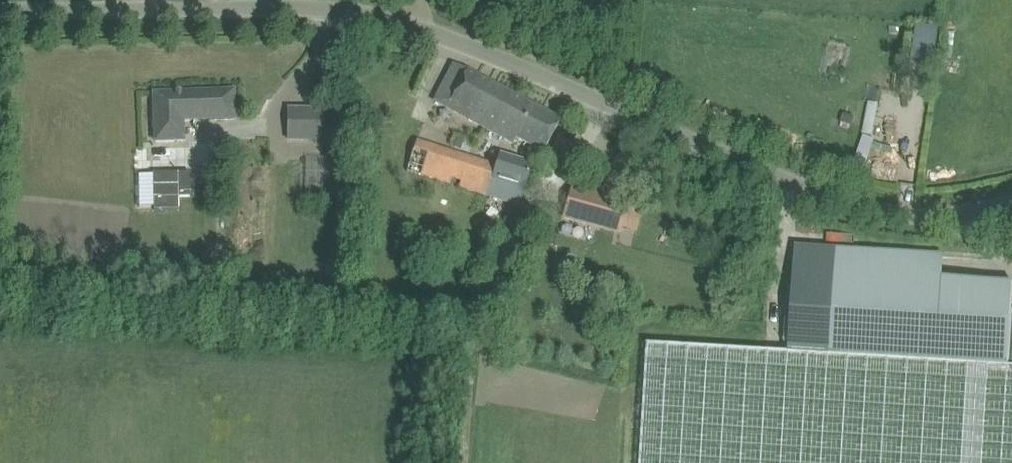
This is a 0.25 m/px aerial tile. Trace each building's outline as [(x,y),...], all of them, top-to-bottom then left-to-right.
[(939,68),(941,25),(916,24),(915,67),(939,68)] [(448,108),(504,138),(506,133),(543,153),(560,121),(454,65),(435,101),(448,108)] [(153,93),(155,141),(183,140),(182,120),(234,118),(233,91),(153,93)] [(287,138),(313,138),(313,135),(345,135),(345,110),(287,109),(287,138)] [(868,148),(885,152),(887,145),(863,139),(858,157),(865,159),(868,148)] [(500,155),(497,166),(416,141),(407,171),(448,183),(450,178),(461,182),(459,187),(518,205),(531,165),(500,155)] [(193,160),(156,162),(157,199),(182,198),(181,185),(194,185),(193,160)] [(562,218),(621,234),(630,201),(571,184),(562,218)] [(829,355),(648,344),(640,462),(1011,462),(1011,284),(866,275),(868,251),(796,247),(789,352),(829,355)]
